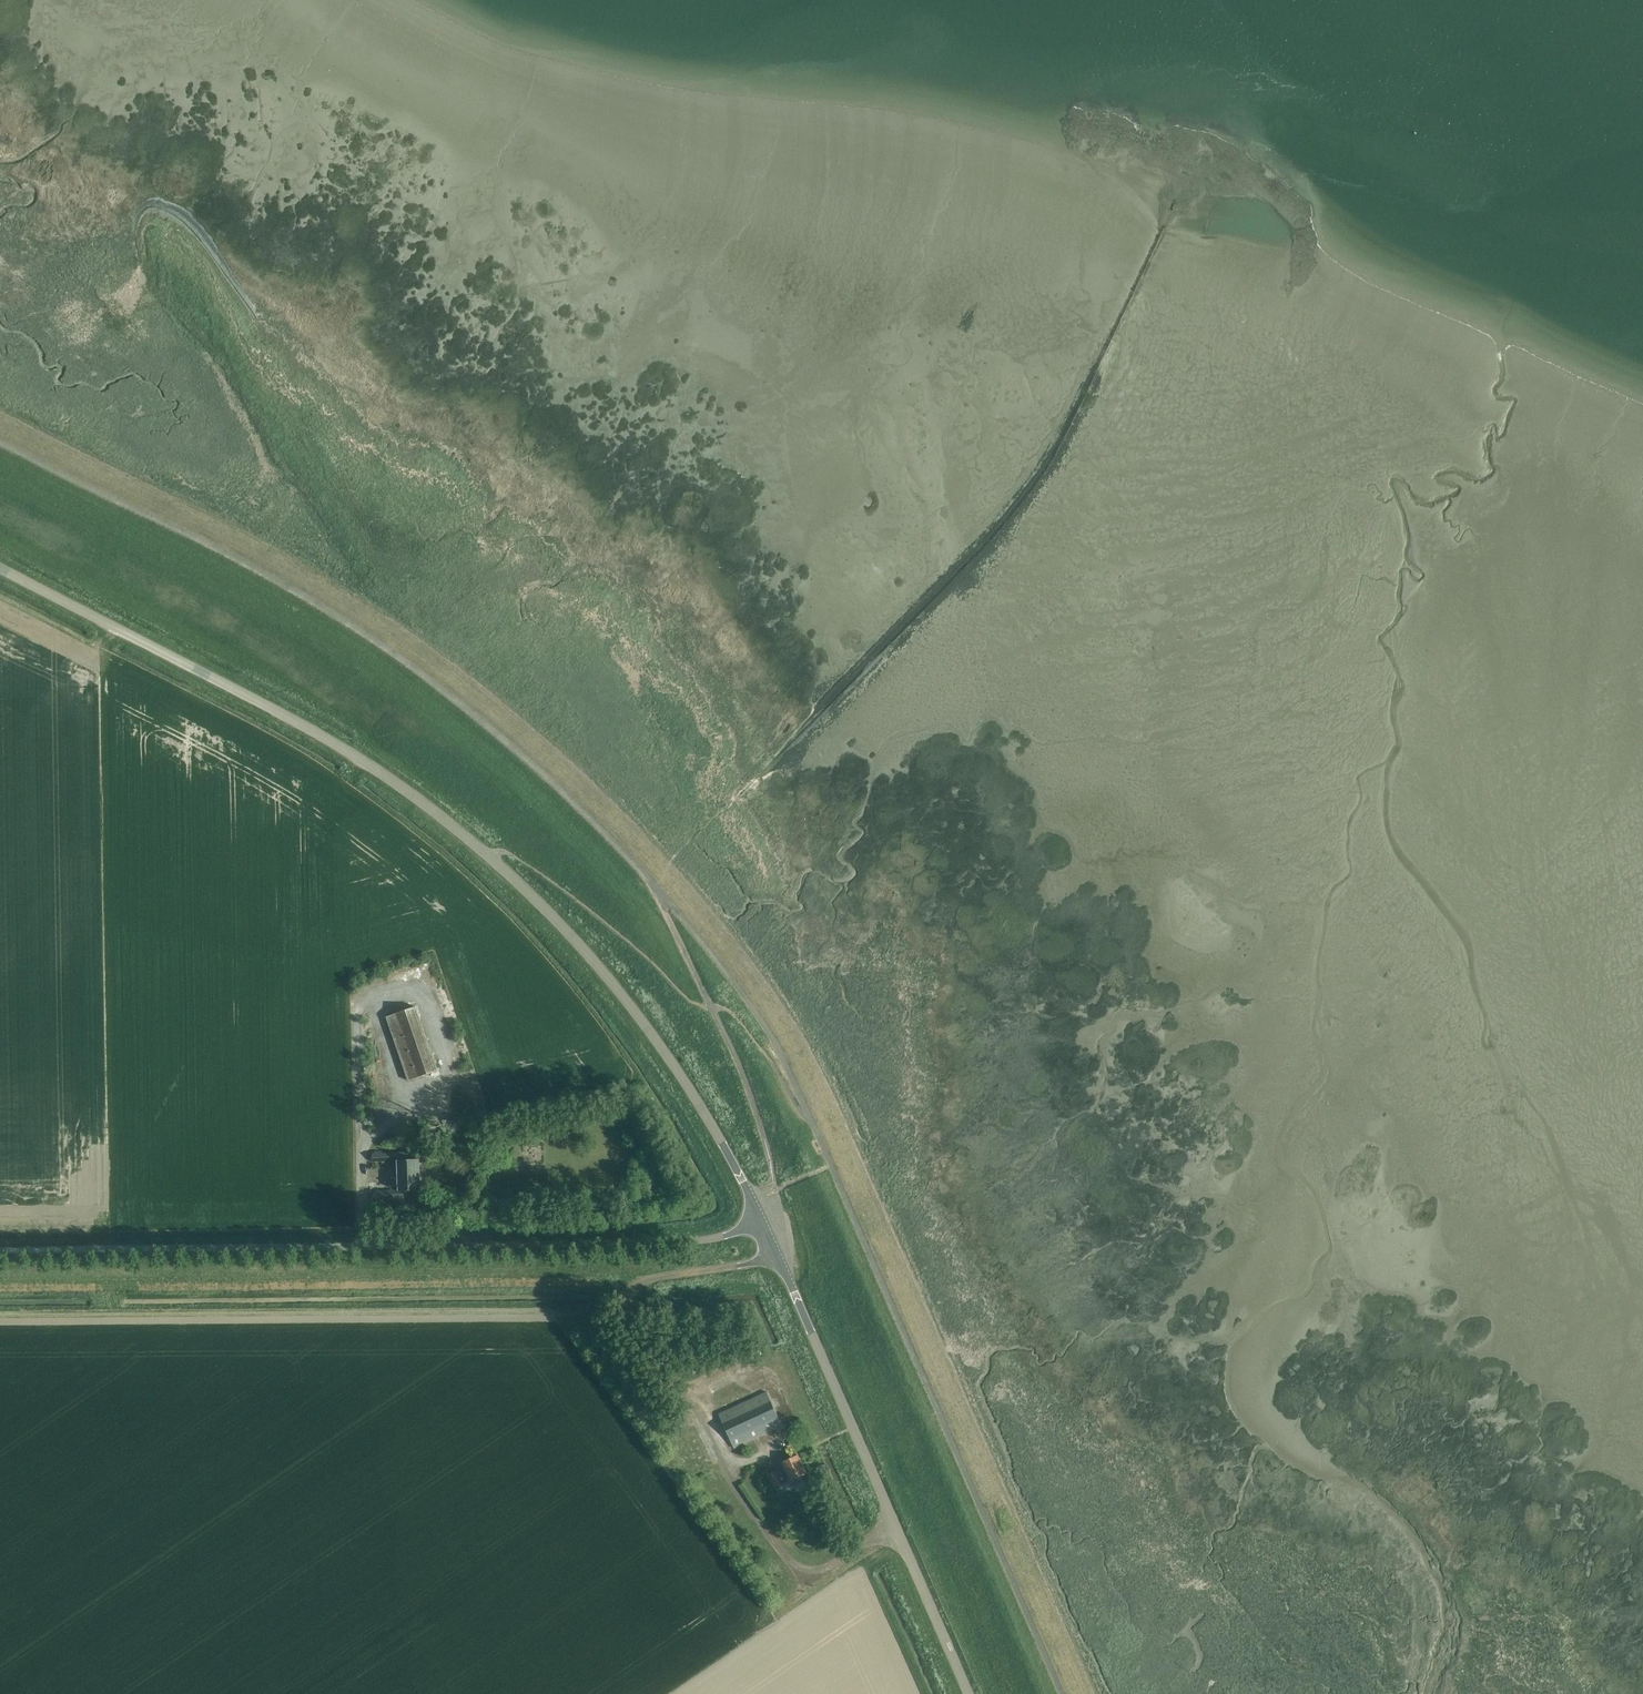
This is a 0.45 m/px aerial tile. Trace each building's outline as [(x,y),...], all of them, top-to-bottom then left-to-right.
[(386,1017),(408,1081),(438,1071),(416,1007),(386,1017)] [(419,1152),(408,1152),(373,1153),(373,1162),(398,1161),(399,1191),(421,1191),(419,1152)] [(718,1414),(734,1448),(782,1426),(766,1392),(718,1414)] [(768,1474),(774,1488),(806,1473),(797,1454),(781,1461),(783,1467),(768,1474)]
